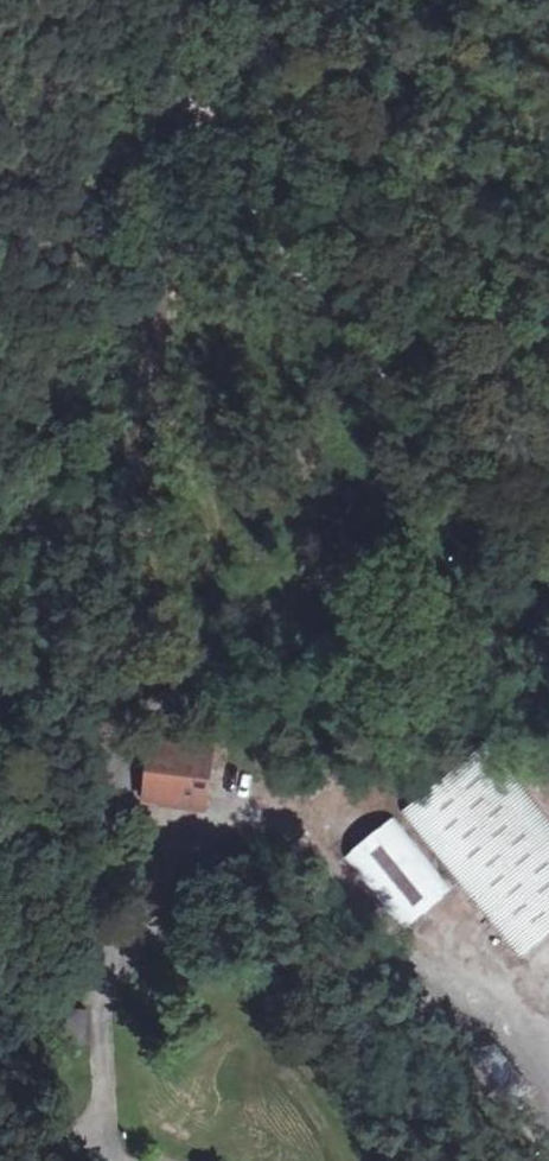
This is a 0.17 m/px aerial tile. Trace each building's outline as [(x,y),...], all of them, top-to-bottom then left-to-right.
[(548,934),(548,815),(497,749),(411,822),(519,959),(548,934)] [(163,753),(157,808),(217,815),(223,759),(163,753)] [(405,936),(453,899),(399,830),(351,867),(405,936)] [(69,1052),(92,1054),(94,1016),(72,1014),(69,1052)]
